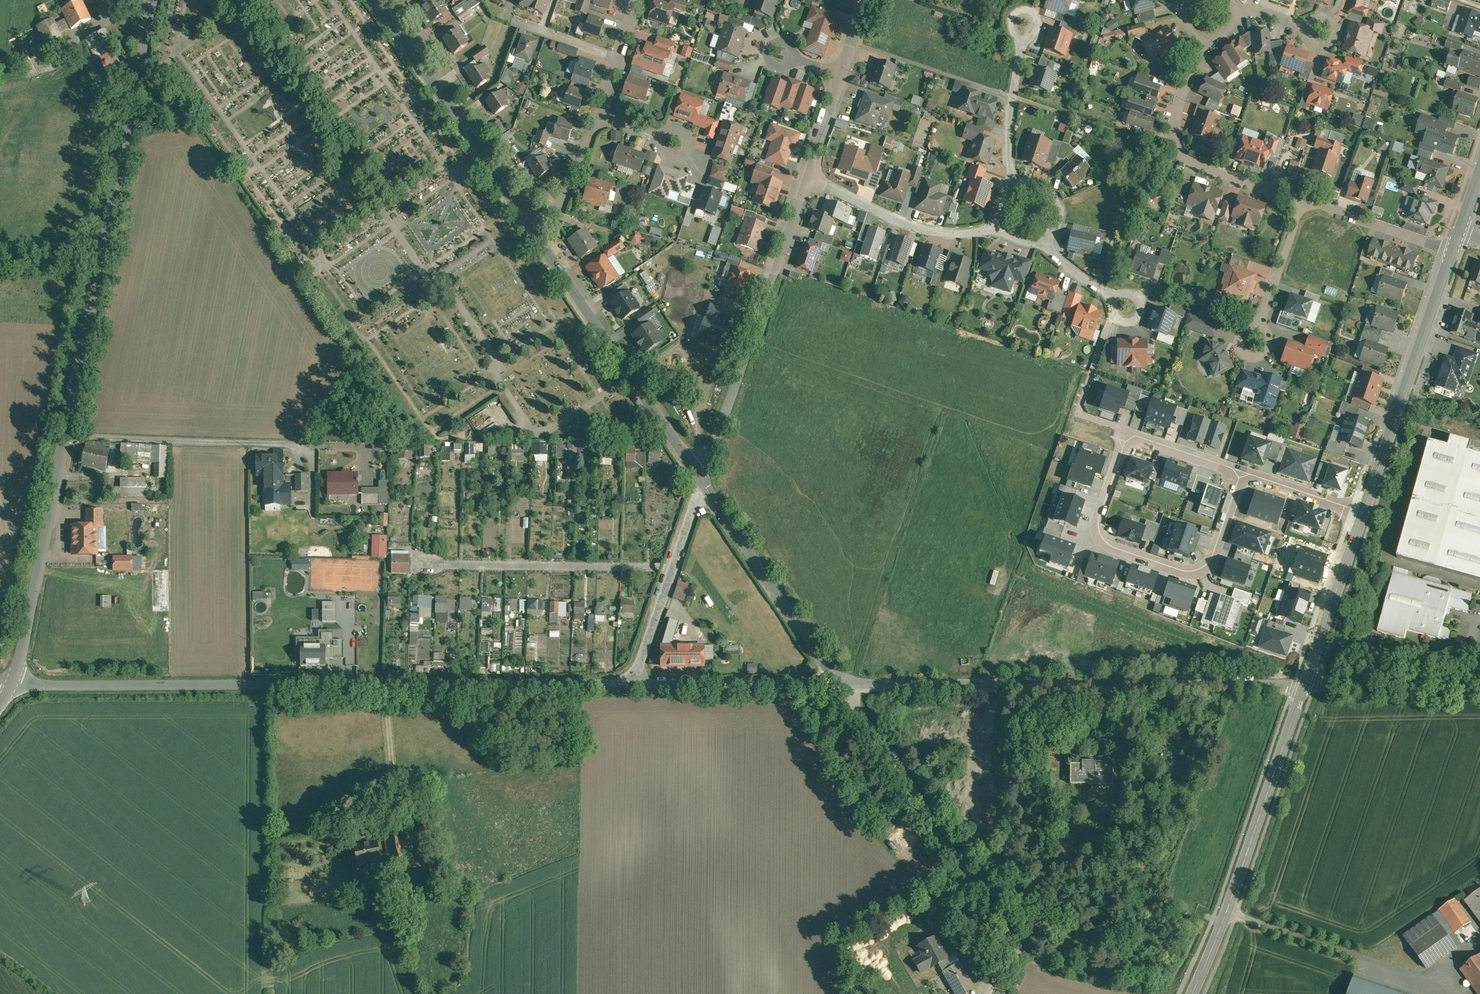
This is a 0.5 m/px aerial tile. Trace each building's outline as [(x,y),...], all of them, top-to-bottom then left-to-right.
[(71,1),(73,4),(62,10),(67,19),(71,27),(72,29),(92,19),(82,0),(73,0),(71,1)] [(422,6),(429,16),(430,14),(435,21),(447,13),(438,0),(430,0),(422,6)] [(520,6),(528,9),(543,15),(549,0),(522,0),(520,6)] [(583,0),(580,0),(578,4),(589,8),(591,3),(583,0)] [(595,4),(610,9),(613,0),(597,0),(595,4)] [(675,0),(671,0),(669,6),(674,8),(684,12),(687,4),(675,0)] [(755,1),(758,2),(755,11),(771,17),(777,0),(755,0),(755,1)] [(1045,9),(1058,13),(1066,16),(1067,15),(1072,0),(1048,0),(1045,9)] [(1135,14),(1137,14),(1153,9),(1155,9),(1153,0),(1131,0),(1135,14)] [(1449,0),(1435,0),(1432,7),(1447,12),(1451,0),(1449,0)] [(669,6),(656,1),(650,18),(652,19),(654,21),(657,22),(659,21),(668,25),(674,8),(669,6)] [(462,3),(453,10),(458,17),(467,11),(462,3)] [(589,8),(578,4),(576,11),(587,15),(589,8)] [(566,8),(557,5),(551,22),(560,26),(566,8)] [(1369,10),(1359,7),(1352,5),(1350,12),(1367,18),(1369,10)] [(839,17),(813,8),(810,18),(816,20),(808,41),(826,47),(826,46),(828,45),(829,42),(828,41),(834,24),(836,25),(839,17)] [(1153,9),(1137,14),(1140,25),(1144,24),(1156,21),(1153,9)] [(1466,10),(1457,34),(1471,39),(1474,30),(1479,32),(1479,17),(1479,16),(1466,10)] [(1067,15),(1066,16),(1058,13),(1055,20),(1061,22),(1072,26),(1075,18),(1067,15)] [(601,20),(591,16),(585,33),(600,38),(605,24),(600,23),(601,20)] [(745,23),(728,17),(726,24),(742,30),(745,23)] [(763,21),(753,17),(750,24),(758,27),(760,31),(767,27),(763,21)] [(1420,17),(1414,22),(1418,27),(1424,23),(1420,17)] [(54,18),(37,27),(41,34),(57,26),(56,24),(54,18)] [(1386,24),(1369,18),(1366,28),(1373,31),(1383,34),(1386,24)] [(71,27),(67,19),(56,24),(57,26),(60,33),(71,27)] [(1113,21),(1106,26),(1110,32),(1118,27),(1113,21)] [(1072,26),(1061,22),(1058,31),(1072,36),(1071,36),(1075,38),(1078,28),(1072,26)] [(742,30),(726,24),(722,35),(725,36),(720,51),(737,56),(742,41),(740,40),(743,30),(742,30)] [(1140,25),(1127,29),(1130,39),(1147,35),(1144,24),(1140,25)] [(1366,28),(1352,24),(1344,50),(1347,51),(1348,53),(1351,54),(1354,53),(1361,55),(1364,54),(1366,47),(1368,48),(1373,31),(1366,28)] [(60,33),(57,26),(41,34),(52,57),(69,49),(60,33)] [(1168,28),(1143,43),(1144,44),(1142,45),(1146,52),(1148,50),(1152,58),(1159,54),(1161,58),(1173,51),(1171,47),(1177,43),(1168,28)] [(451,35),(444,39),(455,54),(468,45),(464,39),(466,38),(459,29),(451,35)] [(1058,31),(1051,29),(1044,49),(1061,55),(1064,49),(1068,46),(1071,36),(1072,36),(1058,31)] [(106,30),(88,39),(97,58),(116,49),(106,30)] [(1267,31),(1252,33),(1254,44),(1255,54),(1256,54),(1255,52),(1269,51),(1268,43),(1269,43),(1267,31)] [(1248,33),(1240,39),(1247,49),(1254,44),(1252,33),(1248,33)] [(537,41),(524,36),(516,56),(530,61),(537,41)] [(675,44),(658,38),(655,46),(670,52),(670,53),(672,53),(675,44)] [(1235,42),(1223,50),(1225,53),(1236,68),(1248,60),(1242,52),(1247,49),(1240,39),(1235,42)] [(1463,46),(1448,40),(1445,46),(1461,52),(1463,46)] [(559,44),(553,41),(550,47),(557,50),(559,44)] [(826,47),(808,41),(805,50),(823,56),(826,47)] [(1269,43),(1268,43),(1269,51),(1269,55),(1278,54),(1279,54),(1283,41),(1269,43)] [(578,49),(561,43),(558,50),(580,58),(575,56),(578,49)] [(655,46),(652,45),(650,51),(639,48),(633,65),(644,69),(662,75),(670,53),(670,52),(655,46)] [(485,47),(472,56),(477,62),(490,53),(485,47)] [(687,58),(690,49),(683,47),(681,56),(687,58)] [(1307,55),(1288,48),(1282,65),(1301,72),(1302,72),(1305,61),(1307,55)] [(1464,52),(1461,60),(1459,68),(1479,76),(1479,60),(1479,58),(1479,57),(1464,52)] [(1225,53),(1213,62),(1220,72),(1225,78),(1227,79),(1238,71),(1236,68),(1225,53)] [(1363,63),(1346,57),(1344,65),(1347,66),(1346,71),(1359,76),(1363,63)] [(1452,57),(1449,65),(1459,68),(1461,60),(1452,57)] [(590,62),(580,58),(574,75),(589,81),(594,67),(589,65),(590,62)] [(733,64),(717,59),(715,66),(730,72),(733,64)] [(1056,64),(1041,59),(1039,65),(1053,70),(1056,64)] [(909,64),(897,60),(895,66),(897,67),(896,70),(906,73),(909,64)] [(1335,62),(1328,60),(1323,77),(1342,83),(1346,71),(1347,66),(1344,65),(1341,64),(1341,63),(1335,61),(1335,62)] [(895,66),(879,61),(871,83),(889,90),(896,70),(897,67),(895,66)] [(1314,64),(1305,61),(1302,72),(1301,72),(1298,78),(1308,81),(1314,64)] [(484,65),(469,75),(478,88),(490,80),(487,76),(490,73),(484,65)] [(644,69),(633,65),(631,72),(642,75),(644,69)] [(1379,70),(1369,67),(1366,76),(1375,79),(1379,70)] [(506,86),(511,73),(501,69),(496,82),(506,86)] [(1056,74),(1039,69),(1037,74),(1035,75),(1031,87),(1034,87),(1034,89),(1037,89),(1038,89),(1047,92),(1050,82),(1053,83),(1056,74)] [(792,80),(799,82),(802,72),(795,70),(792,80)] [(642,75),(631,72),(629,78),(646,84),(648,77),(642,75)] [(1150,76),(1139,72),(1136,80),(1138,80),(1148,83),(1150,76)] [(1220,72),(1209,80),(1221,86),(1228,81),(1227,79),(1225,78),(1220,72)] [(750,83),(725,74),(718,93),(744,102),(750,83)] [(589,81),(574,75),(572,81),(587,86),(589,81)] [(1471,76),(1468,86),(1479,90),(1479,79),(1471,76)] [(646,84),(629,78),(623,93),(645,101),(650,86),(646,84)] [(1209,80),(1206,79),(1199,92),(1210,97),(1217,101),(1218,100),(1219,101),(1226,89),(1221,86),(1209,80)] [(1148,83),(1138,80),(1134,91),(1132,91),(1147,96),(1159,100),(1157,99),(1161,87),(1148,83)] [(1463,85),(1448,80),(1446,86),(1461,91),(1463,85)] [(782,84),(773,81),(770,89),(768,90),(767,94),(768,97),(765,104),(779,109),(780,107),(786,108),(791,93),(785,91),(785,89),(783,88),(783,87),(782,84)] [(795,83),(788,81),(785,89),(785,91),(791,93),(795,83)] [(971,86),(957,81),(954,91),(960,93),(962,89),(969,91),(971,86)] [(801,85),(795,83),(791,93),(797,95),(799,91),(801,85)] [(1327,89),(1321,87),(1320,89),(1314,86),(1312,93),(1308,103),(1327,110),(1333,93),(1326,91),(1327,89)] [(580,90),(570,87),(564,104),(579,109),(584,96),(579,94),(580,90)] [(799,91),(797,95),(791,93),(786,108),(805,115),(808,108),(809,107),(812,101),(811,99),(813,92),(806,89),(802,91),(802,92),(799,91)] [(969,91),(962,89),(960,93),(958,100),(962,101),(959,110),(983,118),(992,121),(995,114),(992,114),(997,101),(969,91)] [(502,91),(487,102),(496,115),(508,106),(505,102),(508,100),(502,91)] [(1305,91),(1299,108),(1306,110),(1308,103),(1312,93),(1305,91)] [(1479,100),(1459,94),(1454,110),(1473,116),(1479,100)] [(885,101),(867,95),(858,120),(876,126),(879,115),(888,118),(893,104),(884,102),(885,101)] [(903,101),(886,95),(885,101),(884,102),(893,104),(901,107),(903,101)] [(694,100),(682,96),(676,115),(696,122),(695,125),(707,129),(711,119),(699,115),(703,104),(700,103),(699,100),(696,99),(694,100)] [(908,104),(917,106),(919,98),(911,96),(908,104)] [(1159,100),(1147,96),(1145,103),(1154,107),(1156,107),(1159,100)] [(1217,101),(1210,97),(1205,108),(1215,111),(1216,112),(1221,102),(1219,101),(1218,100),(1217,101)] [(1145,103),(1130,98),(1129,98),(1131,99),(1128,110),(1126,110),(1155,120),(1148,118),(1150,112),(1152,113),(1154,107),(1145,103)] [(733,106),(726,103),(721,118),(728,120),(733,106)] [(1205,108),(1198,105),(1194,116),(1197,118),(1200,119),(1202,113),(1213,117),(1215,111),(1205,108)] [(1228,114),(1236,117),(1239,108),(1231,105),(1228,114)] [(1155,120),(1126,110),(1125,110),(1132,113),(1128,124),(1126,123),(1126,124),(1144,130),(1151,132),(1153,126),(1151,125),(1153,120),(1155,120)] [(1202,113),(1200,119),(1197,118),(1192,135),(1191,135),(1210,142),(1218,119),(1213,117),(1202,113)] [(1364,117),(1357,115),(1353,124),(1361,127),(1364,117)] [(1440,122),(1423,117),(1417,133),(1424,135),(1428,133),(1432,134),(1428,145),(1428,146),(1435,148),(1454,155),(1456,148),(1455,147),(1458,138),(1446,134),(1448,127),(1449,126),(1440,122)] [(1456,122),(1442,117),(1440,122),(1449,126),(1448,127),(1454,129),(1456,122)] [(569,122),(559,118),(553,136),(568,141),(573,127),(568,125),(569,122)] [(992,121),(983,118),(980,129),(984,130),(991,132),(994,126),(991,125),(992,121)] [(719,122),(711,119),(707,129),(705,136),(713,139),(719,122)] [(497,120),(488,125),(495,136),(504,131),(497,120)] [(833,120),(831,127),(843,131),(845,124),(833,120)] [(740,128),(725,123),(722,132),(723,133),(720,140),(719,139),(719,140),(735,145),(741,148),(745,138),(739,136),(739,135),(738,135),(740,128)] [(980,129),(968,125),(964,135),(975,139),(976,136),(982,138),(984,130),(980,129)] [(798,136),(771,127),(768,137),(775,139),(770,152),(788,159),(793,144),(795,144),(798,136)] [(1151,132),(1144,130),(1142,137),(1153,141),(1156,134),(1151,132)] [(497,136),(501,146),(513,141),(509,131),(497,136)] [(550,134),(540,131),(538,136),(547,140),(550,134)] [(1328,142),(1313,137),(1312,142),(1310,147),(1319,149),(1312,169),(1330,175),(1343,137),(1331,133),(1328,142)] [(547,140),(538,136),(535,143),(545,146),(547,140)] [(982,138),(976,136),(975,139),(972,151),(969,152),(968,155),(969,157),(969,159),(987,165),(994,142),(982,138)] [(1050,143),(1031,136),(1028,145),(1026,146),(1025,150),(1026,152),(1023,161),(1042,167),(1044,161),(1050,143)] [(1268,146),(1241,138),(1234,159),(1241,161),(1241,163),(1253,166),(1253,165),(1261,167),(1266,154),(1268,146)] [(1275,157),(1279,141),(1271,138),(1268,146),(1266,154),(1275,157)] [(1307,141),(1298,138),(1294,150),(1298,151),(1303,153),(1305,145),(1307,141)] [(735,145),(719,140),(720,141),(717,148),(717,147),(713,157),(729,162),(731,156),(732,156),(732,155),(732,154),(735,145)] [(1062,143),(1054,140),(1053,144),(1047,162),(1046,163),(1054,165),(1056,158),(1062,143)] [(1373,147),(1380,154),(1388,147),(1381,140),(1373,147)] [(1393,142),(1390,151),(1399,154),(1402,145),(1393,142)] [(1050,143),(1044,161),(1047,162),(1053,144),(1050,143)] [(1069,145),(1062,143),(1056,158),(1064,161),(1073,152),(1074,151),(1069,145)] [(1428,145),(1422,143),(1420,150),(1433,154),(1435,148),(1428,146),(1428,145)] [(643,156),(619,148),(615,162),(638,170),(643,156)] [(883,153),(871,149),(868,160),(864,159),(865,154),(845,148),(840,163),(842,163),(839,172),(852,177),(852,178),(867,183),(869,177),(875,179),(877,174),(883,153)] [(1433,154),(1420,150),(1417,158),(1422,159),(1431,162),(1433,154)] [(788,159),(770,152),(767,160),(785,166),(788,159)] [(1073,152),(1066,159),(1071,163),(1059,174),(1073,189),(1080,182),(1084,182),(1084,178),(1092,171),(1073,152)] [(923,168),(931,169),(934,155),(926,154),(923,168)] [(545,155),(530,165),(539,178),(551,170),(548,166),(551,164),(545,155)] [(1431,162),(1422,159),(1418,170),(1429,174),(1427,182),(1442,187),(1449,168),(1431,162)] [(1290,161),(1287,171),(1294,173),(1297,163),(1290,161)] [(730,170),(715,164),(712,171),(728,176),(730,170)] [(773,169),(758,164),(756,172),(770,177),(773,169)] [(625,175),(627,170),(616,166),(614,171),(625,175)] [(986,171),(972,166),(968,178),(974,180),(975,180),(982,182),(986,171)] [(687,176),(658,167),(650,192),(666,198),(669,189),(681,193),(687,176)] [(923,171),(914,168),(911,177),(909,185),(917,188),(923,171)] [(890,170),(885,183),(886,184),(890,185),(894,172),(892,172),(892,171),(890,170)] [(728,176),(712,171),(710,177),(725,183),(728,176)] [(911,177),(895,171),(894,172),(890,185),(886,184),(882,195),(903,202),(909,185),(911,177)] [(1294,173),(1287,171),(1284,177),(1295,180),(1297,174),(1294,173)] [(770,177),(756,172),(753,181),(762,184),(758,195),(755,197),(753,201),(755,204),(761,206),(764,205),(773,208),(781,185),(769,180),(770,177)] [(881,175),(877,174),(875,179),(869,177),(867,183),(865,188),(876,192),(881,175)] [(616,180),(602,176),(599,184),(611,187),(611,188),(614,188),(616,180)] [(710,177),(709,177),(707,185),(723,190),(725,183),(710,177)] [(1367,180),(1360,178),(1358,184),(1353,198),(1367,203),(1374,181),(1367,178),(1367,180)] [(940,185),(926,180),(916,209),(940,217),(941,211),(949,213),(954,198),(947,196),(947,197),(937,194),(940,185)] [(982,182),(975,180),(974,180),(972,186),(970,187),(967,195),(968,197),(969,197),(966,205),(972,207),(975,205),(984,208),(986,201),(987,201),(988,198),(988,197),(992,186),(982,182)] [(1195,185),(1180,180),(1174,197),(1180,199),(1179,202),(1188,205),(1195,185)] [(599,184),(590,181),(584,200),(605,206),(611,188),(611,187),(599,184)] [(1319,184),(1313,182),(1310,190),(1316,193),(1316,192),(1319,184)] [(1352,182),(1347,198),(1353,200),(1353,198),(1358,184),(1352,182)] [(1418,187),(1404,182),(1402,189),(1416,194),(1418,187)] [(696,186),(688,183),(683,196),(691,199),(696,186)] [(1341,190),(1320,183),(1319,184),(1316,192),(1337,200),(1341,190)] [(1221,194),(1195,185),(1188,205),(1196,208),(1193,215),(1212,221),(1221,194)] [(721,195),(704,189),(697,208),(705,211),(714,214),(721,195)] [(1437,203),(1417,197),(1410,219),(1427,224),(1431,213),(1433,214),(1437,203)] [(1265,206),(1239,198),(1233,216),(1240,219),(1238,225),(1249,229),(1252,222),(1259,225),(1265,206)] [(825,202),(820,215),(834,219),(834,221),(846,226),(851,212),(844,210),(845,208),(825,202)] [(1233,205),(1225,202),(1220,219),(1227,222),(1233,205)] [(740,218),(742,210),(730,206),(728,214),(740,218)] [(705,211),(697,208),(695,215),(703,218),(705,211)] [(756,214),(745,211),(741,221),(745,222),(745,220),(763,226),(765,220),(756,216),(756,214)] [(820,215),(817,213),(815,219),(813,218),(811,223),(813,224),(811,230),(817,232),(829,236),(834,221),(834,219),(820,215)] [(763,226),(745,220),(745,222),(737,245),(756,251),(764,226),(763,226)] [(1425,235),(1427,228),(1403,223),(1402,229),(1425,235)] [(871,226),(864,224),(858,241),(865,243),(870,228),(871,228),(871,226)] [(709,227),(706,244),(714,246),(718,228),(709,227)] [(871,228),(870,228),(865,243),(861,257),(876,262),(886,233),(871,228)] [(1107,232),(1090,228),(1088,236),(1096,238),(1105,240),(1107,232)] [(584,230),(569,240),(581,259),(597,248),(591,239),(584,230)] [(629,242),(638,243),(639,233),(631,232),(629,242)] [(829,236),(817,232),(814,240),(830,246),(831,246),(834,237),(829,236)] [(1088,236),(1072,232),(1068,249),(1076,251),(1077,253),(1083,255),(1085,253),(1092,255),(1096,238),(1088,236)] [(602,244),(596,235),(591,239),(597,248),(602,244)] [(912,243),(897,238),(894,248),(889,261),(890,261),(904,266),(912,243)] [(1375,241),(1368,238),(1362,254),(1369,257),(1375,241)] [(814,240),(810,239),(807,247),(819,251),(819,252),(820,252),(820,251),(828,253),(830,246),(814,240)] [(619,240),(604,251),(609,258),(624,248),(619,240)] [(1400,250),(1392,248),(1393,247),(1375,241),(1369,257),(1413,272),(1418,256),(1400,250)] [(807,247),(804,246),(797,267),(812,272),(819,252),(819,251),(807,247)] [(894,248),(888,246),(882,263),(889,265),(890,261),(889,261),(894,248)] [(1151,248),(1143,246),(1141,247),(1139,253),(1148,256),(1151,248)] [(942,253),(923,247),(917,267),(934,273),(935,273),(936,269),(942,253)] [(1170,252),(1162,250),(1159,260),(1158,263),(1166,265),(1170,252)] [(710,258),(723,262),(725,255),(712,251),(710,258)] [(949,251),(944,268),(950,270),(954,258),(955,258),(956,254),(949,251)] [(1016,262),(1000,257),(1000,256),(999,257),(998,255),(997,256),(997,255),(996,256),(994,255),(994,254),(994,255),(993,253),(991,254),(987,252),(981,268),(997,274),(993,286),(1002,289),(1003,286),(1010,289),(1015,275),(1019,263),(1016,262)] [(1139,253),(1138,253),(1132,271),(1153,278),(1158,263),(1159,260),(1148,256),(1139,253)] [(1250,260),(1233,255),(1229,267),(1230,267),(1230,266),(1246,272),(1250,260)] [(742,260),(730,256),(723,277),(730,280),(734,269),(738,270),(742,260)] [(605,257),(588,269),(592,275),(592,278),(595,282),(597,283),(601,288),(618,277),(605,257)] [(1031,262),(1018,257),(1016,262),(1019,263),(1015,275),(1025,279),(1022,286),(1023,286),(1031,262)] [(955,258),(954,258),(950,270),(946,281),(965,287),(968,277),(966,276),(970,263),(955,258)] [(1477,262),(1470,282),(1479,285),(1479,263),(1477,262)] [(1246,272),(1230,266),(1230,267),(1227,274),(1225,274),(1221,285),(1231,288),(1228,297),(1239,301),(1240,298),(1248,301),(1250,293),(1253,294),(1257,282),(1250,280),(1248,277),(1250,273),(1246,272)] [(1394,272),(1382,268),(1379,276),(1384,278),(1384,277),(1392,279),(1394,272)] [(738,270),(734,269),(730,280),(726,289),(743,295),(744,294),(747,293),(748,289),(746,287),(751,275),(738,270)] [(936,269),(935,273),(934,273),(930,285),(937,287),(943,271),(936,269)] [(637,275),(646,288),(653,283),(645,270),(637,275)] [(800,275),(791,272),(789,277),(798,281),(800,275)] [(1048,278),(1047,279),(1037,275),(1036,280),(1034,279),(1032,280),(1030,286),(1031,288),(1033,289),(1031,294),(1046,299),(1048,299),(1050,300),(1054,301),(1057,294),(1056,292),(1059,283),(1052,280),(1052,279),(1048,278)] [(1392,279),(1384,277),(1384,278),(1378,294),(1402,302),(1408,285),(1392,279)] [(625,285),(612,294),(616,300),(628,292),(628,293),(630,292),(625,285)] [(616,300),(612,303),(615,309),(614,310),(614,311),(615,311),(617,314),(617,315),(619,314),(623,320),(639,309),(638,309),(639,305),(635,299),(632,298),(628,293),(628,292),(616,300)] [(1305,292),(1302,300),(1310,302),(1317,304),(1319,297),(1305,292)] [(1067,297),(1057,294),(1054,301),(1050,300),(1047,309),(1061,314),(1067,297)] [(1081,297),(1070,294),(1064,311),(1075,315),(1081,297)] [(1288,295),(1282,313),(1294,316),(1305,320),(1310,302),(1302,300),(1288,295)] [(1187,308),(1172,303),(1168,313),(1174,315),(1183,318),(1187,308)] [(1096,311),(1085,308),(1080,307),(1074,324),(1082,327),(1082,329),(1094,333),(1100,314),(1095,312),(1096,311)] [(650,308),(636,318),(641,325),(655,316),(650,308)] [(1168,313),(1156,308),(1150,323),(1154,325),(1152,330),(1167,335),(1174,315),(1168,313)] [(1398,314),(1378,308),(1373,325),(1372,325),(1383,329),(1392,332),(1398,314)] [(1459,310),(1451,332),(1479,342),(1479,326),(1471,323),(1474,315),(1459,310)] [(1294,316),(1282,313),(1279,312),(1275,324),(1290,328),(1294,316)] [(1219,326),(1189,316),(1185,327),(1215,337),(1219,326)] [(1383,329),(1372,325),(1373,325),(1367,323),(1364,332),(1381,338),(1383,329)] [(650,324),(633,336),(637,342),(636,342),(640,348),(641,347),(645,353),(662,341),(661,340),(662,338),(658,333),(656,332),(650,324)] [(1381,338),(1364,332),(1360,342),(1366,344),(1367,343),(1378,347),(1381,338)] [(1328,342),(1309,336),(1306,347),(1315,350),(1313,354),(1323,357),(1328,342)] [(1132,341),(1120,341),(1118,343),(1118,355),(1118,363),(1118,365),(1125,365),(1125,367),(1132,367),(1132,341)] [(1144,341),(1132,341),(1132,367),(1139,367),(1139,365),(1146,365),(1146,364),(1146,356),(1146,343),(1144,341)] [(1221,347),(1207,342),(1201,360),(1209,363),(1211,367),(1211,368),(1214,376),(1231,367),(1221,347)] [(1306,347),(1289,342),(1282,361),(1308,370),(1310,365),(1312,364),(1313,361),(1311,359),(1313,354),(1315,350),(1306,347)] [(1328,342),(1323,357),(1328,358),(1333,344),(1328,342)] [(1378,347),(1367,343),(1366,344),(1361,360),(1381,367),(1386,350),(1378,347)] [(1477,355),(1462,350),(1458,362),(1473,367),(1477,355)] [(1458,362),(1447,358),(1437,386),(1455,392),(1458,381),(1467,384),(1469,379),(1473,367),(1458,362)] [(1380,373),(1363,367),(1361,373),(1378,379),(1380,373)] [(1288,374),(1301,377),(1302,371),(1290,368),(1288,374)] [(1262,378),(1243,372),(1238,386),(1257,392),(1262,378)] [(1378,379),(1361,373),(1357,386),(1377,393),(1382,381),(1378,379)] [(1269,376),(1268,378),(1262,377),(1257,392),(1254,402),(1272,408),(1278,390),(1281,381),(1281,380),(1269,376)] [(1288,384),(1281,381),(1278,390),(1285,392),(1288,384)] [(1377,393),(1357,386),(1352,398),(1373,405),(1377,393)] [(1107,388),(1099,410),(1117,415),(1119,409),(1123,411),(1124,409),(1129,395),(1127,395),(1107,388)] [(1135,411),(1140,396),(1128,392),(1127,395),(1129,395),(1124,409),(1134,413),(1135,411)] [(1149,409),(1152,400),(1140,396),(1135,411),(1143,413),(1145,408),(1149,409)] [(1149,409),(1144,422),(1169,430),(1173,417),(1176,408),(1177,407),(1152,398),(1152,400),(1149,409)] [(1359,408),(1342,402),(1338,413),(1347,416),(1356,419),(1359,408)] [(1187,411),(1176,408),(1173,417),(1177,418),(1174,424),(1182,427),(1187,411)] [(1356,419),(1347,416),(1343,429),(1364,436),(1369,423),(1356,419)] [(1194,417),(1186,441),(1202,446),(1210,422),(1194,417)] [(1307,419),(1304,425),(1312,428),(1314,421),(1307,419)] [(1227,428),(1210,422),(1202,446),(1218,452),(1227,428)] [(1304,425),(1299,423),(1294,438),(1299,439),(1304,425)] [(1364,436),(1343,429),(1338,441),(1360,449),(1364,436)] [(1266,443),(1247,437),(1240,460),(1263,467),(1266,459),(1271,445),(1266,443)] [(1472,443),(1452,438),(1449,447),(1469,453),(1472,443)] [(1276,462),(1282,445),(1267,440),(1266,443),(1271,445),(1266,459),(1276,462)] [(1346,446),(1329,441),(1325,451),(1342,457),(1346,446)] [(1430,442),(1398,558),(1479,581),(1479,456),(1469,453),(1449,447),(1430,442)] [(1083,443),(1080,452),(1096,457),(1098,449),(1083,443)] [(152,446),(122,444),(121,456),(127,456),(127,461),(151,463),(151,462),(152,446)] [(547,444),(531,444),(531,456),(547,456),(547,444)] [(578,445),(579,455),(591,455),(590,444),(578,445)] [(1276,462),(1282,464),(1287,449),(1289,450),(1289,448),(1282,445),(1276,462)] [(93,450),(86,449),(85,456),(81,455),(79,464),(106,469),(110,450),(94,446),(93,450)] [(170,447),(152,446),(151,462),(158,462),(158,471),(170,472),(170,447)] [(473,446),(465,446),(465,456),(473,456),(473,446)] [(500,446),(488,446),(489,456),(500,456),(500,446)] [(556,446),(556,459),(569,459),(569,446),(556,446)] [(398,447),(398,460),(412,460),(412,447),(398,447)] [(428,448),(420,448),(420,459),(428,459),(428,448)] [(442,448),(442,462),(450,462),(450,448),(442,448)] [(627,449),(626,463),(635,463),(636,449),(627,449)] [(1282,464),(1278,473),(1309,483),(1317,459),(1289,450),(1287,449),(1282,464)] [(271,455),(257,456),(257,464),(257,476),(265,475),(265,502),(280,502),(280,505),(291,505),(291,485),(283,486),(282,457),(283,457),(283,450),(274,451),(275,457),(271,457),(271,455)] [(650,450),(648,464),(659,466),(661,452),(650,450)] [(1067,480),(1066,482),(1067,482),(1080,487),(1090,490),(1095,477),(1100,478),(1106,460),(1096,457),(1080,452),(1080,451),(1074,467),(1071,466),(1071,467),(1069,466),(1064,479),(1067,480)] [(523,452),(510,453),(510,462),(523,462),(523,452)] [(601,466),(611,466),(612,453),(601,452),(601,466)] [(1131,459),(1124,479),(1146,486),(1149,479),(1153,467),(1151,466),(1131,459)] [(1167,460),(1160,481),(1186,489),(1191,474),(1192,469),(1167,460)] [(1153,461),(1151,466),(1153,467),(1149,479),(1155,481),(1160,464),(1153,461)] [(1323,482),(1328,467),(1320,464),(1314,479),(1323,482)] [(1323,482),(1322,487),(1340,493),(1347,472),(1329,465),(1328,467),(1323,482)] [(357,480),(357,474),(328,475),(329,497),(330,497),(330,495),(358,494),(357,483),(358,482),(358,480),(357,480)] [(1196,476),(1191,474),(1186,489),(1191,491),(1196,476)] [(307,475),(297,475),(297,492),(307,492),(307,475)] [(1210,480),(1196,476),(1191,491),(1191,492),(1199,495),(1200,493),(1204,494),(1206,486),(1207,487),(1210,480)] [(123,478),(123,497),(148,497),(148,478),(123,478)] [(1080,487),(1067,482),(1065,487),(1076,491),(1078,492),(1080,487)] [(1062,496),(1073,500),(1076,491),(1065,487),(1060,486),(1057,495),(1062,497),(1062,496)] [(1207,487),(1206,486),(1204,494),(1197,514),(1213,519),(1222,492),(1207,487)] [(1253,493),(1245,515),(1277,526),(1285,504),(1253,493)] [(379,494),(362,494),(362,505),(379,505),(379,494)] [(1053,521),(1053,522),(1064,526),(1075,530),(1084,503),(1073,500),(1062,496),(1062,497),(1053,521)] [(1300,506),(1295,522),(1318,530),(1319,530),(1323,518),(1324,514),(1316,511),(1309,508),(1309,509),(1300,506)] [(102,511),(87,511),(87,526),(97,526),(97,527),(103,527),(102,511)] [(1331,521),(1323,518),(1319,530),(1318,530),(1316,535),(1325,538),(1331,521)] [(1045,528),(1062,534),(1064,526),(1053,522),(1053,521),(1048,519),(1045,528)] [(1122,520),(1117,537),(1139,544),(1141,539),(1145,528),(1144,528),(1122,520)] [(1146,521),(1144,528),(1145,528),(1141,539),(1154,543),(1159,525),(1146,521)] [(1175,524),(1166,551),(1188,559),(1197,532),(1175,524)] [(1255,551),(1262,553),(1269,535),(1237,524),(1231,543),(1238,545),(1255,551)] [(87,526),(73,526),(73,552),(81,552),(81,553),(83,555),(87,555),(89,553),(89,552),(97,552),(97,527),(97,526),(87,526)] [(1202,527),(1200,533),(1207,535),(1209,529),(1202,527)] [(1047,538),(1059,542),(1062,534),(1045,528),(1041,537),(1047,539),(1047,538)] [(1049,564),(1067,570),(1075,548),(1059,542),(1047,538),(1047,539),(1045,547),(1042,546),(1039,553),(1052,557),(1049,564)] [(386,541),(374,540),(373,557),(385,558),(386,541)] [(1255,551),(1238,545),(1235,554),(1252,560),(1255,551)] [(1235,554),(1233,561),(1250,567),(1252,560),(1235,554)] [(1111,585),(1118,563),(1092,555),(1085,576),(1111,585)] [(132,557),(115,557),(115,570),(132,570),(132,557)] [(391,575),(408,576),(409,557),(408,557),(392,557),(391,575)] [(1227,559),(1220,579),(1244,587),(1251,567),(1250,567),(1233,561),(1227,559)] [(307,569),(308,560),(295,560),(295,569),(307,569)] [(1125,588),(1150,597),(1157,576),(1132,568),(1125,588)] [(990,570),(988,584),(995,585),(997,571),(990,570)] [(1453,590),(1394,573),(1378,631),(1405,639),(1407,630),(1439,639),(1442,628),(1448,607),(1453,590)] [(669,597),(680,601),(687,585),(675,580),(669,597)] [(1169,608),(1188,614),(1196,589),(1169,580),(1163,598),(1162,599),(1164,599),(1171,602),(1169,608)] [(1287,589),(1298,593),(1300,586),(1290,582),(1287,589)] [(1278,616),(1300,624),(1309,597),(1298,593),(1287,589),(1278,616)] [(1234,590),(1231,600),(1241,603),(1241,605),(1247,607),(1251,595),(1234,590)] [(1473,595),(1453,590),(1448,607),(1468,613),(1473,595)] [(1220,597),(1210,594),(1207,603),(1203,614),(1200,622),(1215,627),(1215,626),(1231,631),(1241,605),(1241,603),(1231,600),(1220,596),(1220,597)] [(1162,599),(1163,598),(1158,596),(1155,604),(1155,605),(1161,607),(1164,599),(1162,599)] [(101,609),(111,609),(111,597),(101,597),(101,609)] [(388,597),(388,608),(399,608),(399,597),(388,597)] [(432,598),(413,597),(412,609),(431,609),(432,598)] [(446,598),(435,598),(435,614),(446,614),(446,598)] [(471,599),(460,599),(460,611),(471,611),(471,599)] [(492,600),(482,600),(481,621),(491,621),(492,600)] [(1203,614),(1207,603),(1199,600),(1195,611),(1203,614)] [(517,601),(506,601),(505,612),(517,612),(517,601)] [(537,601),(527,601),(527,611),(537,611),(537,601)] [(634,602),(621,601),(620,613),(633,614),(634,602)] [(333,622),(333,602),(318,602),(318,622),(333,622)] [(606,604),(597,604),(596,616),(605,617),(606,604)] [(584,605),(574,605),(574,619),(584,619),(584,605)] [(559,606),(550,606),(549,624),(558,624),(559,606)] [(309,620),(318,620),(318,610),(308,610),(309,620)] [(679,621),(670,619),(662,646),(672,646),(679,621)] [(1268,621),(1266,628),(1283,634),(1285,627),(1268,621)] [(1266,628),(1259,647),(1285,656),(1292,636),(1283,634),(1266,628)] [(1448,630),(1442,628),(1439,639),(1445,641),(1449,639),(1450,633),(1448,630)] [(319,641),(299,642),(300,659),(342,659),(342,642),(333,642),(332,633),(319,634),(319,641)] [(672,646),(662,646),(662,666),(691,666),(691,660),(691,646),(672,646)] [(704,646),(691,646),(691,660),(704,659),(704,646)] [(1113,762),(1096,762),(1096,761),(1083,761),(1083,764),(1071,764),(1071,783),(1089,783),(1089,785),(1089,784),(1112,784),(1113,785),(1113,773),(1113,762)] [(405,837),(386,841),(392,872),(411,868),(405,837)] [(378,842),(354,847),(360,873),(369,871),(367,864),(381,861),(378,842)] [(433,843),(423,846),(425,855),(427,855),(435,853),(433,843)] [(440,874),(435,853),(427,855),(432,876),(440,874)] [(1466,900),(1479,920),(1479,890),(1466,900)] [(1471,922),(1456,899),(1440,910),(1455,933),(1471,922)] [(1457,947),(1434,915),(1404,936),(1427,968),(1457,947)] [(948,958),(936,937),(919,946),(926,959),(918,963),(923,972),(939,963),(944,972),(952,967),(947,958),(948,958)] [(1461,969),(1479,993),(1479,955),(1461,969)] [(960,962),(952,967),(944,972),(956,993),(969,993),(976,990),(960,962)] [(1353,976),(1347,993),(1409,993),(1353,976)]
